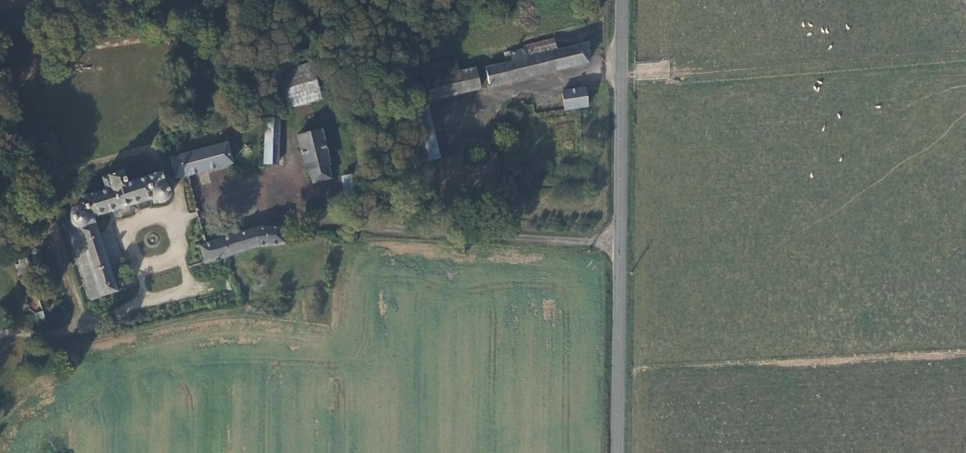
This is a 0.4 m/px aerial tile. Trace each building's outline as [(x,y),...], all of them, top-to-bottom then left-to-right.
[(526,47),(526,51),(528,60),(557,53),(555,40),(526,47)] [(492,86),(580,66),(579,49),(557,53),(528,60),(526,51),(506,55),(508,63),(488,67),(492,86)] [(420,102),(480,89),(477,68),(459,71),(457,61),(414,70),(416,81),(420,102)] [(281,107),(318,98),(312,75),(276,84),(281,107)] [(409,104),(420,102),(416,81),(406,83),(406,88),(409,104)] [(562,92),(563,109),(586,107),(586,90),(562,92)] [(410,115),(419,163),(438,159),(429,112),(410,115)] [(267,123),(262,164),(275,165),(280,124),(267,123)] [(320,132),(300,136),(307,171),(310,171),(313,185),(329,181),(326,168),(328,166),(320,132)] [(214,147),(183,155),(188,177),(232,168),(226,145),(220,146),(219,143),(213,144),(214,147)] [(170,159),(175,181),(188,177),(183,155),(170,159)] [(511,168),(513,176),(525,173),(524,167),(511,168)] [(162,183),(158,174),(121,185),(118,174),(99,180),(102,191),(79,198),(79,196),(74,197),(77,210),(70,212),(68,214),(68,217),(70,222),(65,223),(66,227),(91,300),(115,293),(91,220),(152,198),(153,201),(159,199),(161,202),(164,203),(168,203),(171,200),(172,196),(171,192),(168,189),(163,188),(162,183)] [(345,201),(361,200),(356,175),(340,178),(345,201)] [(257,229),(208,242),(200,245),(204,263),(225,258),(233,256),(233,262),(242,261),(242,253),(251,251),(252,255),(272,252),(273,248),(284,246),(284,229),(257,229)] [(28,237),(24,241),(28,246),(32,243),(28,237)] [(118,267),(116,252),(108,253),(110,268),(118,267)] [(30,270),(27,259),(15,263),(18,274),(30,270)] [(43,311),(30,314),(45,322),(43,311)] [(316,366),(330,374),(336,365),(322,356),(316,366)]
